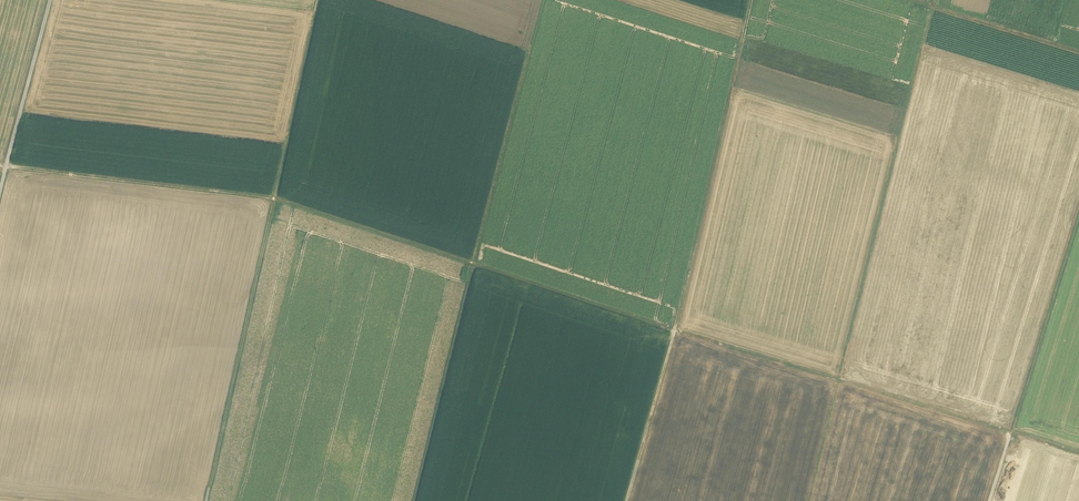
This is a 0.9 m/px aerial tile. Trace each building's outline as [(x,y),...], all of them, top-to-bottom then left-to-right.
[(65,19),(65,17),(73,16),(72,8),(60,9),(61,20),(65,19)]
